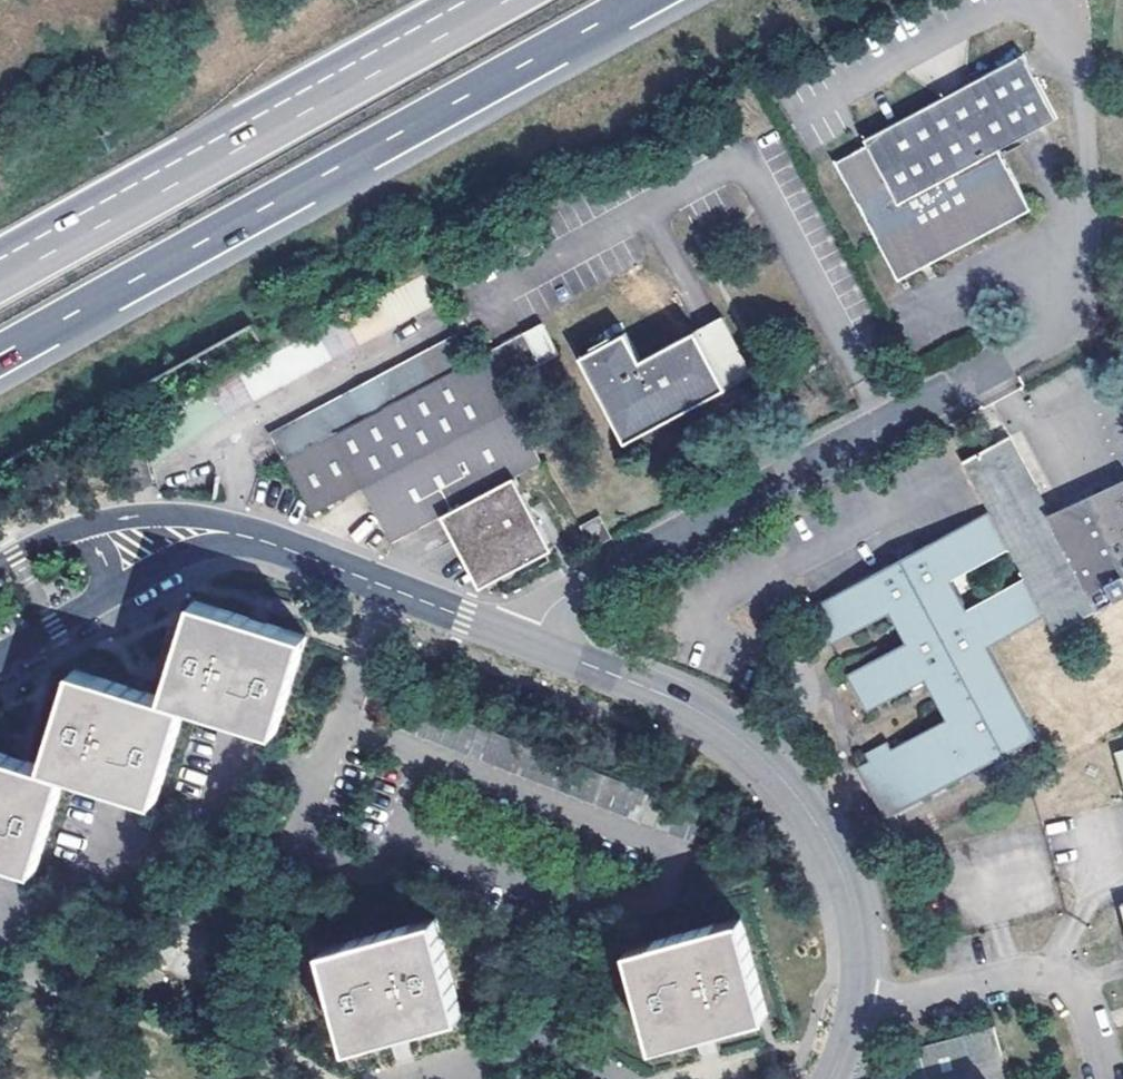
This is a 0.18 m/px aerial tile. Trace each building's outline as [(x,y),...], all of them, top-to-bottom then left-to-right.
[(866,144),(834,162),(898,280),(1031,209),(999,149),(1058,118),(1024,54),(863,139),(866,144)] [(753,374),(722,316),(640,360),(626,333),(598,348),(581,357),(626,441),(715,394),(753,374)] [(484,354),(497,378),(536,358),(523,333),(484,354)] [(497,378),(484,354),(469,362),(455,335),(268,433),(311,515),(362,487),(391,541),(442,515),(457,544),(480,587),(554,549),(539,520),(535,514),(532,507),(515,476),(542,462),(497,378)] [(598,348),(594,340),(577,350),(581,357),(598,348)] [(962,461),(989,511),(1009,547),(1025,577),(1045,615),(1055,633),(1098,610),(1006,438),(962,461)] [(1122,573),(1122,480),(1087,497),(1122,573)] [(535,514),(539,520),(548,516),(541,502),(532,507),(535,514)] [(1009,547),(989,511),(909,554),(812,606),(832,643),(890,611),(907,641),(848,672),(868,711),(927,679),(948,718),(892,747),(888,740),(873,748),(877,756),(858,765),(886,818),(1035,738),(986,646),(1045,615),(1025,577),(966,608),(950,578),(1009,547)] [(612,537),(600,516),(581,526),(593,547),(612,537)] [(1115,570),(1102,578),(1110,592),(1122,585),(1115,570)] [(261,621),(269,624),(273,610),(247,601),(245,610),(252,614),(252,619),(261,621)] [(269,624),(261,621),(252,619),(197,602),(166,697),(147,692),(139,689),(132,687),(75,670),(45,767),(27,761),(19,759),(11,756),(0,753),(0,859),(35,869),(66,773),(156,801),(187,704),(278,732),(308,636),(269,624)] [(139,689),(147,692),(153,671),(138,666),(132,687),(139,689)] [(406,699),(395,727),(698,844),(709,816),(406,699)] [(19,759),(27,761),(31,748),(6,740),(3,748),(12,751),(11,756),(19,759)] [(349,1048),(389,1037),(396,1035),(404,1033),(461,1017),(434,918),(322,948),(349,1048)] [(741,919),(629,950),(654,1047),(695,1036),(703,1034),(712,1031),(767,1017),(741,919)] [(876,1060),(881,1078),(915,1078),(1004,1054),(996,1027),(876,1060)] [(703,1034),(695,1036),(701,1057),(718,1052),(712,1031),(703,1034)] [(396,1035),(389,1037),(394,1058),(410,1053),(404,1033),(396,1035)]
